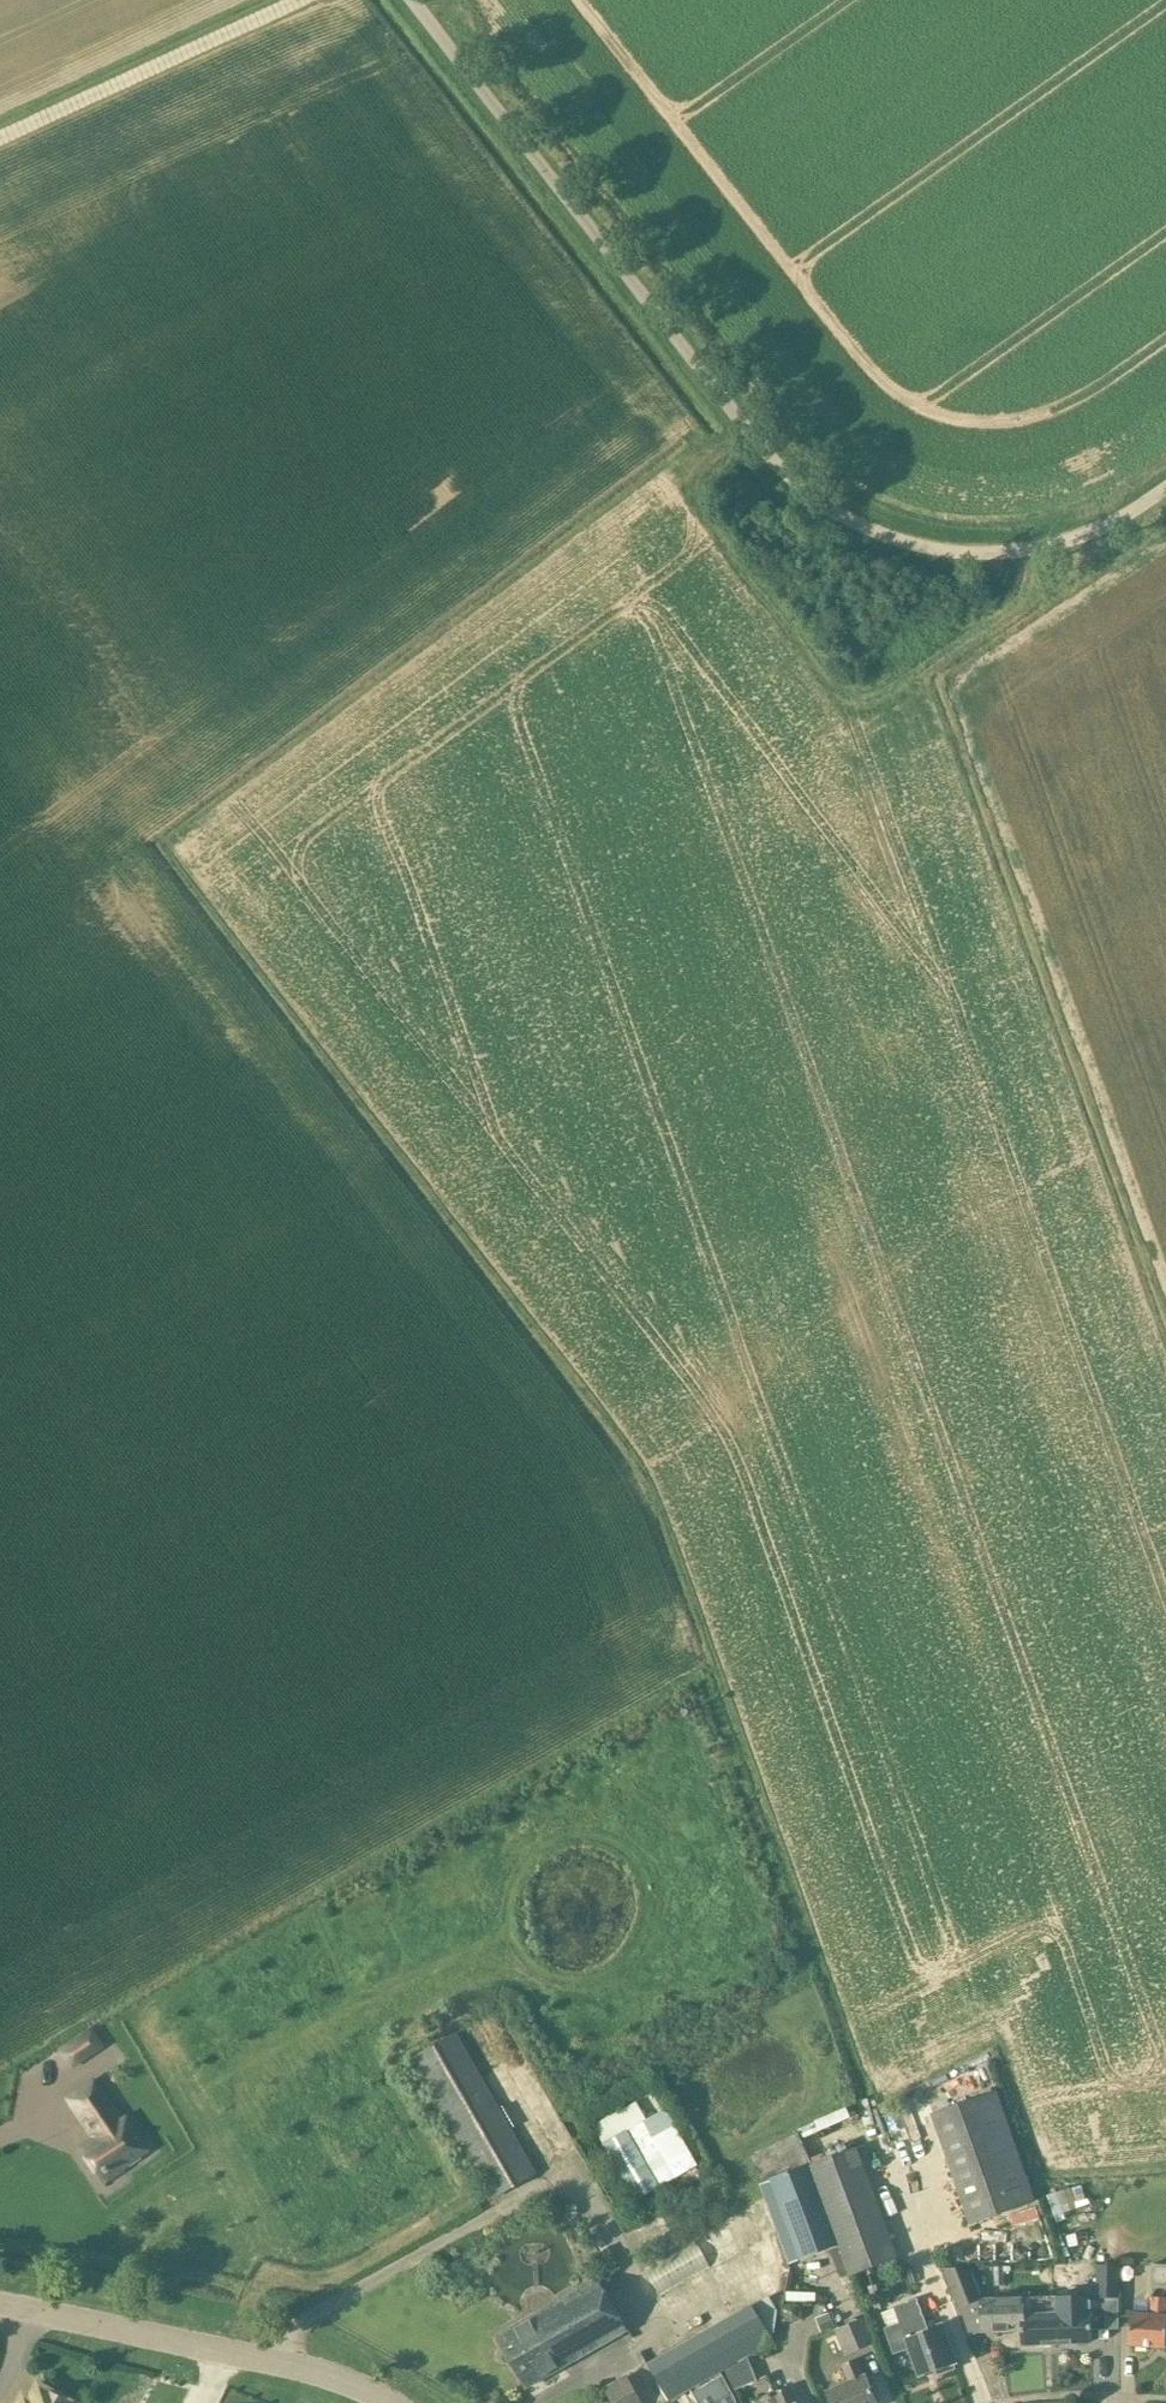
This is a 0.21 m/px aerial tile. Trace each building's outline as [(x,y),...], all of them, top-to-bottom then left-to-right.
[(90,2031),(60,2051),(71,2067),(100,2047),(90,2031)] [(492,2201),(538,2174),(457,2032),(411,2059),(492,2201)] [(95,2081),(67,2098),(93,2139),(74,2151),(96,2187),(148,2155),(126,2118),(121,2122),(95,2081)] [(660,2090),(597,2119),(634,2199),(697,2169),(660,2090)] [(997,2091),(930,2114),(970,2226),(1037,2203),(997,2091)] [(761,2184),(770,2181),(787,2226),(779,2229),(792,2264),(839,2247),(811,2165),(798,2133),(751,2154),(761,2184)] [(839,2247),(839,2248),(850,2277),(899,2259),(864,2166),(857,2148),(811,2165),(839,2247)] [(656,2290),(710,2268),(698,2241),(645,2264),(656,2290)] [(1165,2288),(1165,2265),(1151,2264),(1150,2287),(1165,2288)] [(1097,2265),(1096,2298),(1119,2298),(1120,2265),(1097,2265)] [(981,2334),(1022,2332),(1023,2345),(1057,2344),(1056,2299),(1025,2300),(1025,2296),(982,2298),(970,2267),(942,2268),(958,2308),(980,2301),(981,2334)] [(598,2278),(540,2312),(496,2337),(526,2390),(628,2331),(598,2278)] [(1090,2297),(1056,2299),(1057,2344),(1092,2343),(1091,2312),(1090,2312),(1090,2297)] [(943,2327),(929,2332),(918,2299),(894,2307),(900,2323),(884,2328),(893,2354),(910,2348),(920,2376),(956,2363),(943,2327)] [(1131,2314),(1128,2345),(1165,2348),(1165,2317),(1131,2314)] [(875,2344),(864,2318),(835,2329),(846,2356),(875,2344)] [(866,2376),(858,2357),(841,2365),(849,2384),(828,2392),(833,2402),(877,2402),(866,2376)] [(758,2381),(749,2358),(726,2371),(734,2391),(758,2381)] [(627,2374),(604,2388),(613,2402),(643,2402),(627,2374)] [(36,2385),(28,2401),(21,2398),(19,2402),(71,2402),(36,2385)] [(789,2386),(752,2402),(753,2402),(796,2402),(789,2386)]
